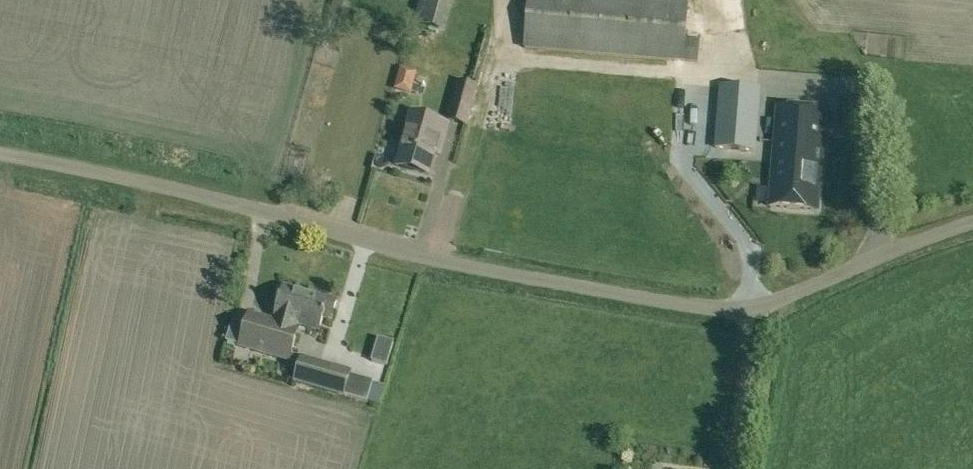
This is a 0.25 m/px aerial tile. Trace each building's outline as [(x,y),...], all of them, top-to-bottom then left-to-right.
[(412,25),(445,34),(454,0),(419,0),(412,25)] [(684,60),(689,0),(528,0),(525,47),(684,60)] [(690,57),(749,62),(754,0),(695,0),(690,57)] [(421,92),(423,72),(413,71),(411,91),(421,92)] [(466,126),(476,88),(459,83),(449,121),(466,126)] [(721,86),(716,147),(755,151),(760,89),(721,86)] [(816,210),(824,112),(777,108),(771,187),(769,187),(767,206),(816,210)] [(448,124),(412,114),(397,166),(428,174),(436,145),(442,146),(448,124)] [(337,300),(285,285),(276,317),(277,317),(276,322),(297,328),(298,323),(320,329),(325,315),(332,317),(337,300)] [(297,328),(276,322),(250,314),(241,345),(290,359),(297,337),(294,337),(297,328)] [(345,395),(352,371),(303,357),(296,380),(345,395)] [(359,378),(357,394),(375,396),(377,380),(359,378)]
